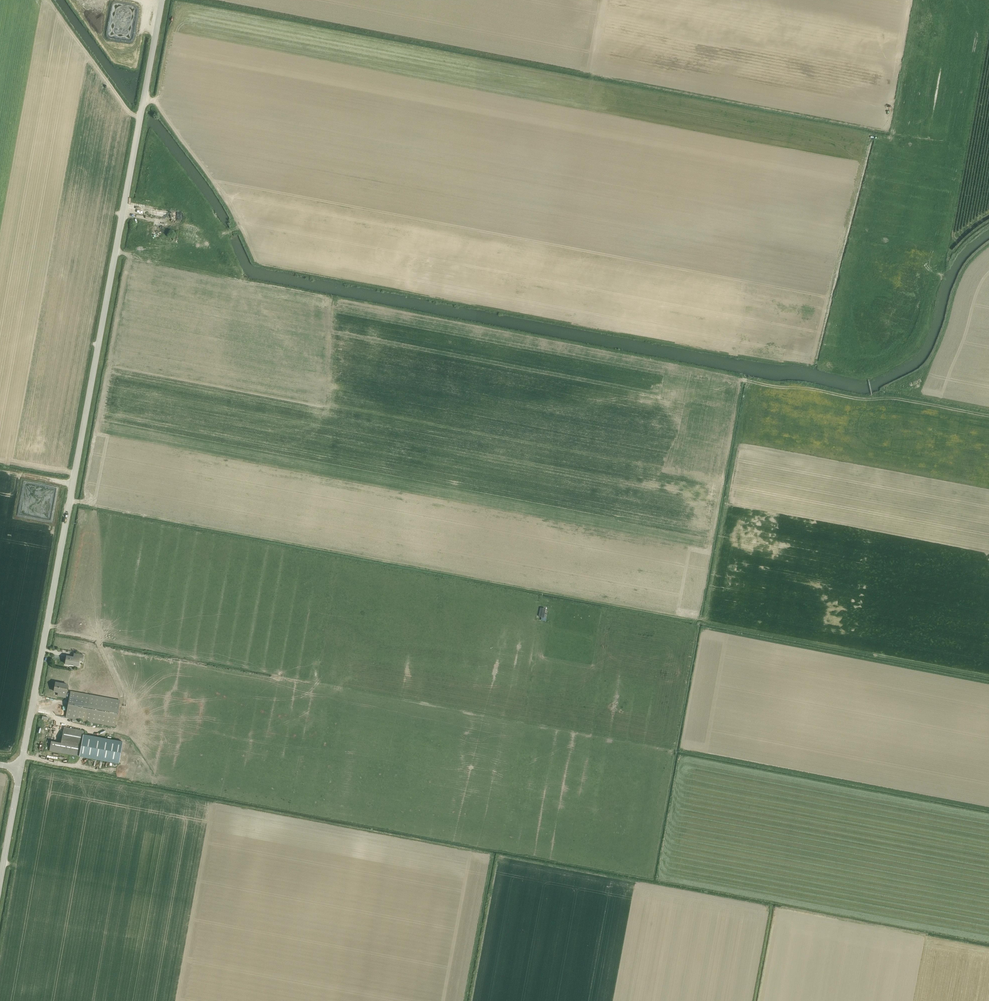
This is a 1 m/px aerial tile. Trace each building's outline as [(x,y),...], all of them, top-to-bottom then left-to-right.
[(67,656),(65,664),(78,666),(79,661),(83,661),(84,655),(74,654),(74,657),(67,656)] [(65,697),(68,685),(56,683),(54,691),(59,692),(58,696),(65,697)] [(66,717),(116,726),(120,701),(71,691),(66,717)] [(51,741),(50,751),(80,756),(84,735),(84,731),(77,729),(76,729),(70,728),(64,727),(61,743),(51,741)] [(84,735),(80,756),(109,761),(119,763),(123,742),(113,740),(84,735)]
